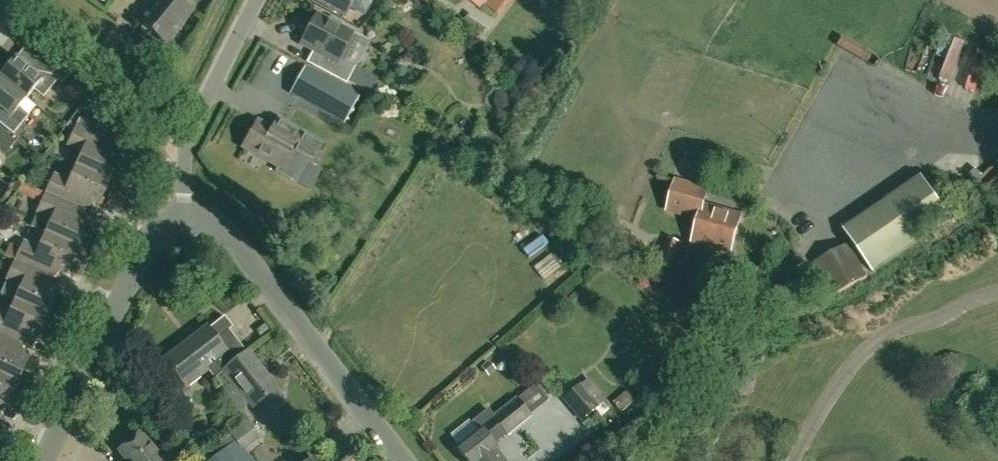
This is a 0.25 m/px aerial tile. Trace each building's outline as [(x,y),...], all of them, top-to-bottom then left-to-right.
[(187,0),(160,0),(141,23),(165,43),(192,11),(184,4),(187,0)] [(364,14),(372,0),(314,0),(343,16),(349,6),(364,14)] [(485,4),(491,9),(499,16),(511,0),(488,0),(485,4)] [(327,20),(316,15),(301,44),(316,52),(318,56),(312,66),(346,84),(355,66),(345,61),(350,52),(348,47),(345,46),(352,33),(340,27),(341,25),(340,22),(332,17),(328,19),(327,20)] [(26,98),(34,89),(43,96),(58,78),(63,82),(68,75),(46,57),(40,63),(32,72),(14,57),(0,75),(0,76),(26,98)] [(358,96),(306,67),(291,93),(343,122),(358,96)] [(0,76),(0,108),(2,109),(0,111),(0,123),(13,133),(26,117),(17,110),(20,106),(26,98),(0,76)] [(95,148),(100,137),(111,142),(117,128),(103,110),(93,133),(76,126),(68,144),(82,151),(75,166),(108,181),(119,159),(95,148)] [(325,144),(305,132),(299,143),(258,120),(243,147),(279,167),(277,170),(296,181),(308,160),(314,163),(325,144)] [(6,153),(16,141),(0,128),(0,148),(6,153)] [(98,204),(108,181),(75,166),(69,181),(54,175),(46,193),(81,209),(86,198),(98,204)] [(952,216),(922,174),(844,228),(874,271),(952,216)] [(668,210),(693,217),(699,218),(693,242),(732,253),(742,215),(704,205),(708,190),(676,181),(668,210)] [(76,220),(81,209),(46,193),(37,211),(52,218),(45,233),(78,248),(88,226),(76,220)] [(595,221),(590,227),(599,234),(604,228),(595,221)] [(68,271),(78,248),(45,233),(38,248),(24,242),(15,260),(39,271),(44,260),(68,271)] [(849,243),(816,260),(833,294),(867,276),(849,243)] [(673,269),(678,252),(663,247),(658,263),(673,269)] [(51,276),(39,271),(15,260),(7,278),(21,285),(14,300),(47,315),(58,293),(46,287),(51,276)] [(47,315),(14,300),(8,315),(0,312),(0,334),(8,338),(13,327),(37,338),(47,315)] [(245,354),(244,353),(226,330),(231,326),(223,316),(165,360),(182,382),(205,365),(214,378),(225,369),(245,354)] [(8,338),(0,334),(0,374),(17,382),(27,360),(3,349),(8,338)] [(282,397),(276,389),(247,351),(244,353),(245,354),(225,369),(214,378),(243,415),(263,399),(269,407),(274,407),(281,402),(282,397)] [(17,382),(0,374),(0,402),(7,405),(17,382)] [(578,387),(561,401),(580,423),(597,409),(578,387)] [(497,446),(493,442),(529,411),(514,395),(492,414),(486,407),(471,420),(478,428),(456,447),(469,460),(508,460),(496,447),(497,446)] [(226,438),(228,440),(234,447),(240,455),(256,442),(242,425),(226,438)] [(140,432),(118,450),(127,460),(164,460),(140,432)] [(226,449),(211,460),(236,460),(226,449)]
